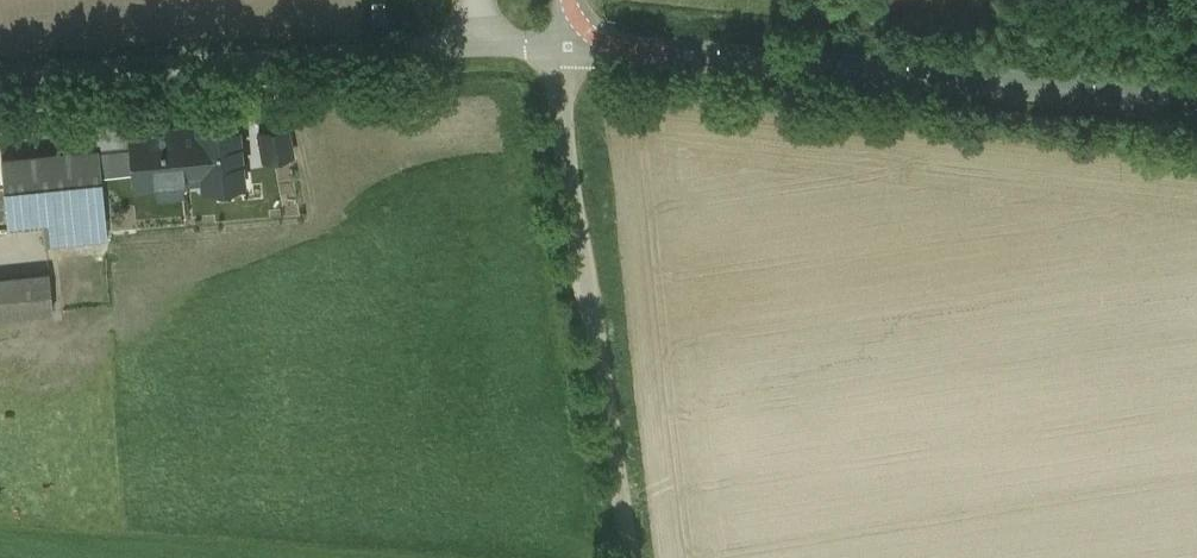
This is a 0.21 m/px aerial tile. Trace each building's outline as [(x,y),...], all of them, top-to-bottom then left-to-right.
[(372,0),(373,14),(384,13),(384,0),(373,0),(372,0)] [(131,118),(94,122),(97,148),(99,148),(99,154),(132,150),(131,133),(132,133),(131,118)] [(242,123),(200,127),(204,177),(205,189),(247,186),(242,123)] [(132,133),(131,133),(132,150),(135,183),(204,177),(200,127),(132,133)] [(261,132),(266,166),(293,162),(289,128),(261,132)] [(97,148),(1,157),(8,225),(105,216),(99,154),(99,148),(97,148)] [(0,277),(0,316),(52,311),(48,272),(0,277)]
